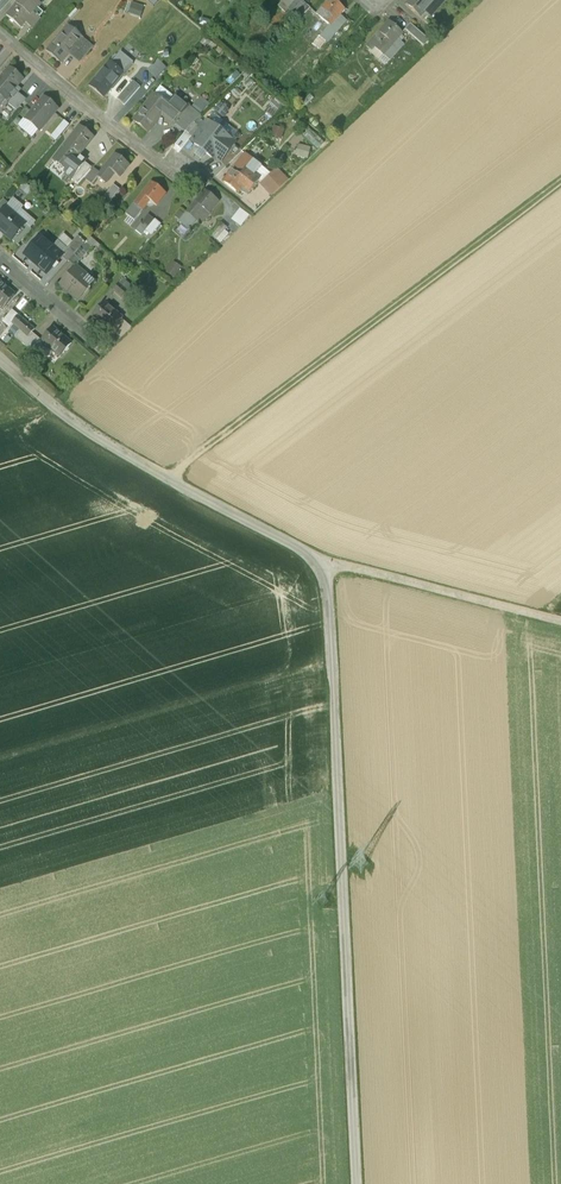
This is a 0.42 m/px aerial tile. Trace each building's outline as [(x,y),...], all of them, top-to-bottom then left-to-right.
[(8,17),(22,28),(27,22),(33,27),(43,14),(38,10),(44,3),(43,2),(41,5),(35,0),(21,0),(8,17)] [(140,16),(145,5),(133,0),(132,0),(128,12),(140,16)] [(300,0),(283,0),(278,7),(284,12),(288,8),(299,18),(309,8),(300,0)] [(333,0),(329,0),(316,14),(319,17),(325,22),(336,32),(346,21),(339,16),(344,10),(333,0)] [(406,4),(421,17),(426,10),(432,15),(445,0),(410,0),(406,4)] [(319,17),(304,32),(311,38),(325,22),(319,17)] [(389,21),(366,47),(372,52),(375,48),(389,61),(404,44),(398,39),(403,33),(389,21)] [(429,40),(410,24),(405,30),(424,46),(429,40)] [(67,26),(47,50),(62,63),(71,52),(75,55),(86,42),(67,26)] [(86,42),(75,55),(82,61),(93,47),(86,42)] [(108,61),(89,86),(104,98),(123,73),(108,61)] [(10,94),(14,97),(18,93),(15,89),(23,79),(9,67),(0,78),(0,107),(10,94)] [(133,80),(118,100),(125,106),(140,86),(133,80)] [(160,86),(133,120),(148,132),(162,115),(170,105),(168,103),(173,96),(160,86)] [(189,106),(174,95),(173,96),(168,103),(170,105),(162,115),(174,125),(175,123),(185,131),(199,117),(188,108),(189,106)] [(200,110),(208,101),(201,95),(193,104),(200,110)] [(14,97),(9,103),(14,108),(19,102),(14,97)] [(43,97),(25,118),(33,124),(41,115),(48,120),(57,109),(43,97)] [(274,97),(268,104),(274,108),(280,102),(274,97)] [(69,125),(58,116),(51,126),(56,130),(55,131),(61,136),(69,125)] [(207,120),(191,141),(215,160),(217,159),(220,162),(235,142),(207,120)] [(79,125),(53,159),(68,171),(70,168),(77,158),(94,137),(79,125)] [(271,134),(281,138),(285,129),(274,125),(271,134)] [(0,149),(0,152),(8,159),(16,150),(7,141),(0,149)] [(307,158),(311,146),(299,143),(295,154),(307,158)] [(100,174),(99,176),(107,182),(115,172),(121,177),(130,165),(116,154),(100,174)] [(246,154),(233,170),(223,182),(238,193),(243,187),(250,193),(259,181),(261,183),(271,173),(263,167),(262,167),(246,154)] [(91,169),(77,158),(70,168),(75,172),(71,178),(78,184),(91,169)] [(94,169),(86,179),(93,184),(99,176),(100,174),(94,169)] [(261,183),(272,196),(288,181),(276,169),(271,173),(261,183)] [(151,182),(126,214),(133,220),(141,210),(142,211),(150,200),(156,205),(166,194),(151,182)] [(120,190),(114,185),(107,195),(113,199),(120,190)] [(218,202),(204,190),(195,202),(209,213),(218,202)] [(195,202),(187,212),(188,213),(185,216),(182,214),(176,221),(181,225),(182,224),(185,226),(188,222),(190,223),(194,218),(197,220),(199,218),(202,221),(209,213),(195,202)] [(239,207),(231,218),(241,225),(249,214),(239,207)] [(6,208),(0,215),(0,230),(13,241),(26,224),(6,208)] [(148,214),(136,230),(141,234),(153,219),(148,214)] [(155,220),(147,230),(152,235),(160,224),(155,220)] [(222,223),(212,234),(217,238),(227,227),(222,223)] [(41,236),(26,252),(39,265),(38,266),(46,274),(59,260),(51,252),(54,248),(53,247),(55,246),(50,241),(48,243),(41,236)] [(79,237),(62,255),(63,256),(62,256),(68,261),(86,243),(79,237)] [(86,243),(68,261),(75,267),(77,266),(92,248),(86,243)] [(75,267),(60,285),(79,302),(96,283),(77,266),(75,267)] [(0,282),(0,307),(3,309),(15,295),(0,282)] [(120,282),(113,290),(122,297),(128,290),(120,282)] [(123,317),(105,302),(93,316),(111,331),(112,330),(122,319),(123,317)] [(18,316),(11,324),(20,331),(26,323),(18,316)] [(122,319),(112,330),(121,338),(132,328),(122,319)] [(26,323),(20,331),(28,338),(35,330),(26,323)] [(71,343),(53,328),(41,342),(59,357),(71,343)]
